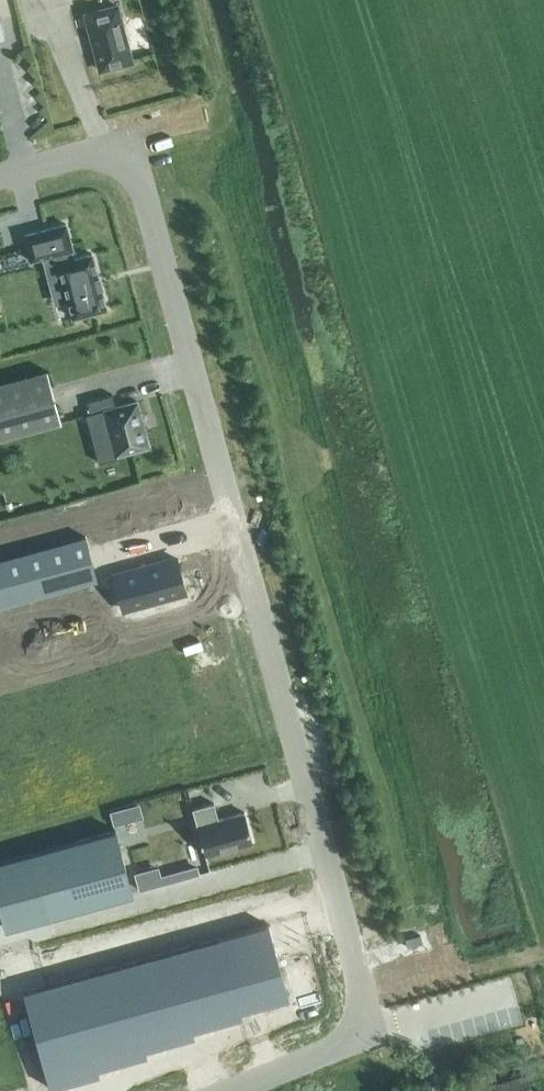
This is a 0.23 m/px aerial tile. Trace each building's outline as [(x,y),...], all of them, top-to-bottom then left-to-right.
[(121,25),(116,6),(85,15),(100,71),(132,62),(130,56),(132,56),(124,24),(121,25)] [(70,250),(63,225),(21,237),(28,262),(54,255),(61,281),(57,283),(61,301),(66,300),(71,319),(105,309),(91,254),(70,260),(68,251),(70,250)] [(61,423),(47,370),(0,383),(0,439),(61,423)] [(115,407),(112,395),(87,401),(90,415),(103,411),(115,456),(149,447),(137,402),(115,407)] [(97,579),(85,537),(0,560),(0,606),(97,579)] [(178,556),(128,570),(137,606),(188,592),(178,556)] [(139,803),(109,811),(113,826),(143,818),(139,803)] [(214,805),(191,811),(203,855),(251,842),(244,815),(218,822),(214,805)] [(0,863),(0,902),(7,929),(134,894),(117,831),(0,863)] [(158,867),(134,874),(138,891),(163,884),(158,867)] [(239,1011),(288,998),(268,925),(22,992),(49,1088),(98,1075),(97,1069),(146,1055),(144,1050),(193,1036),(192,1030),(241,1017),(239,1011)] [(496,1090),(531,1090),(526,1074),(494,1083),(496,1090)]
